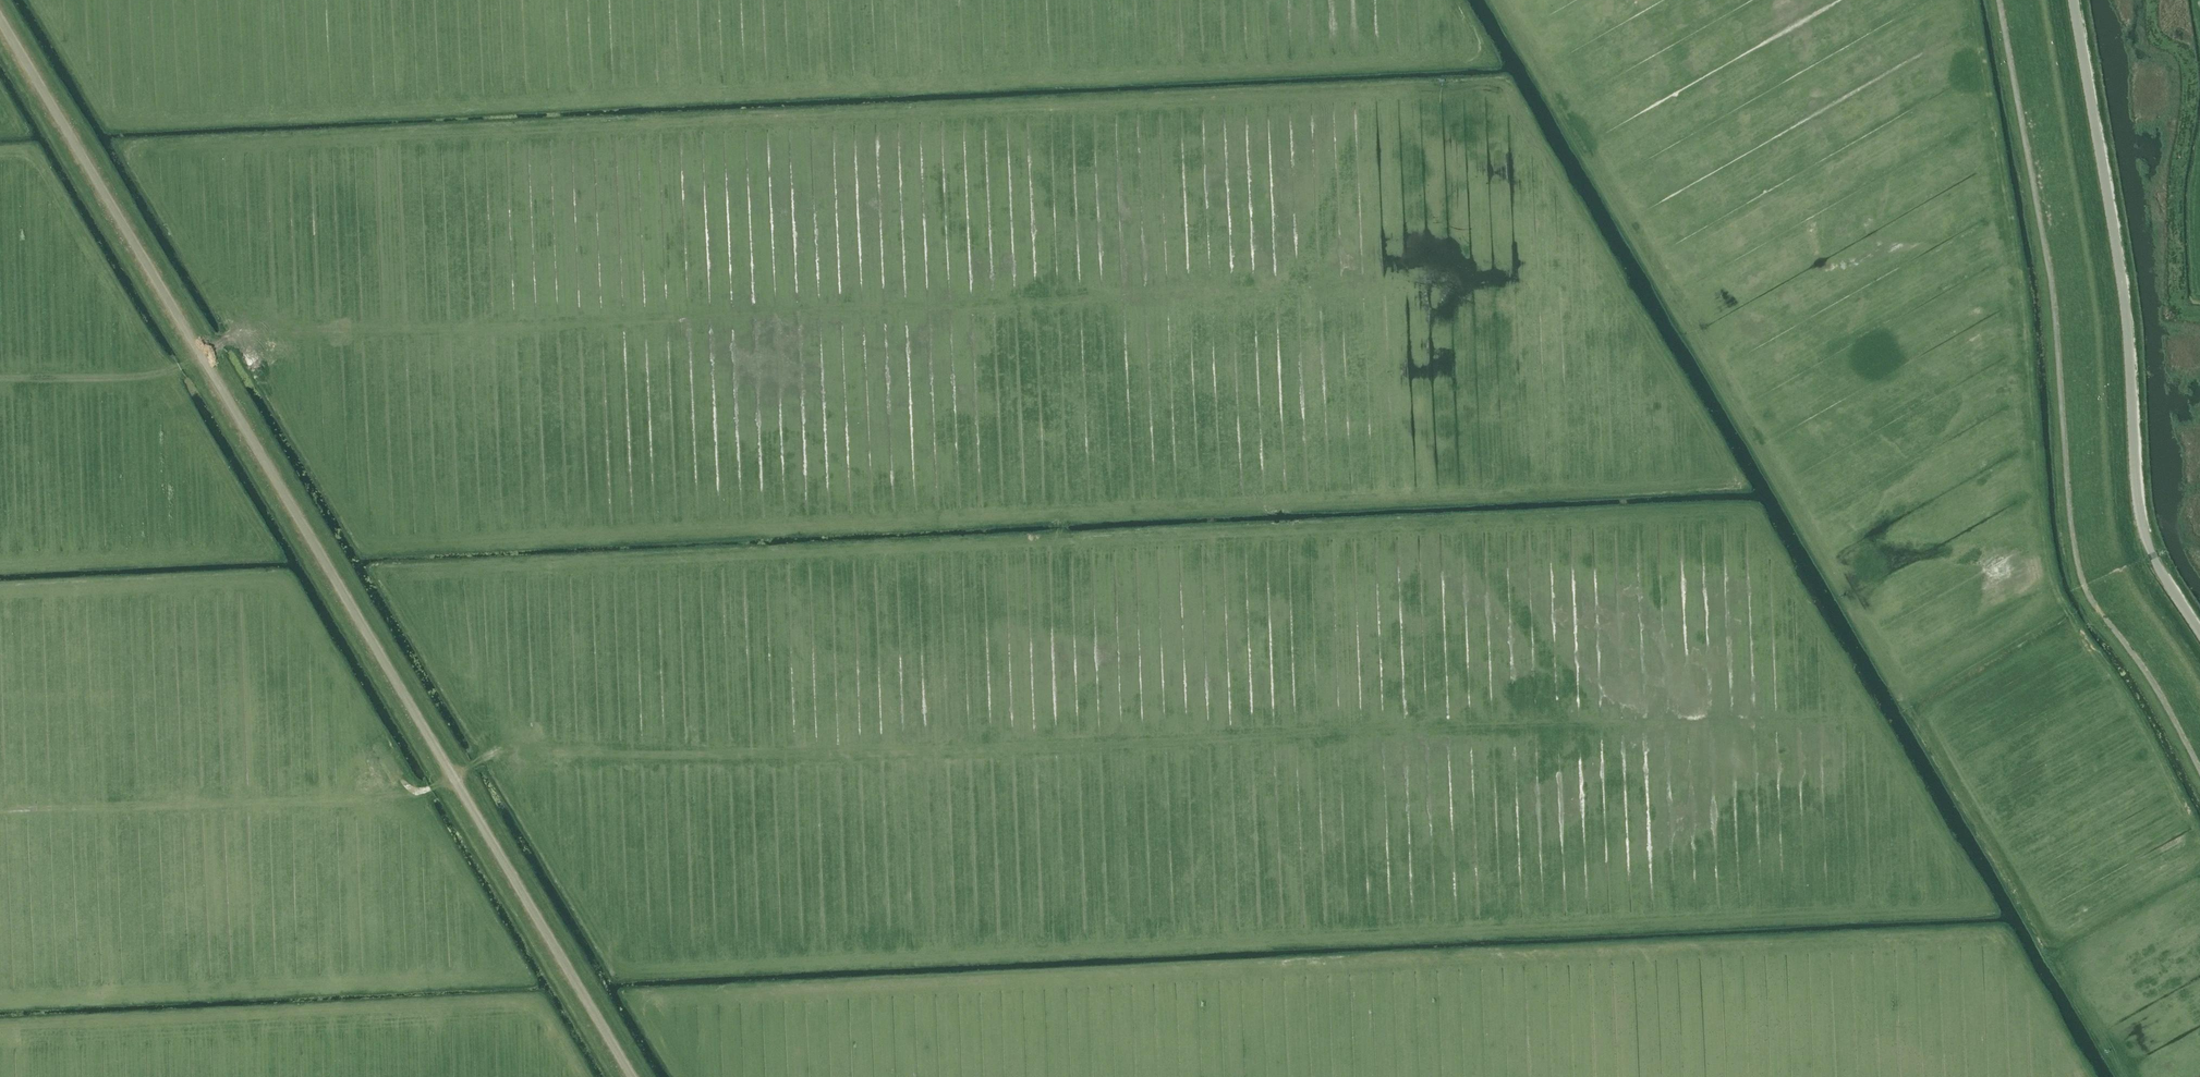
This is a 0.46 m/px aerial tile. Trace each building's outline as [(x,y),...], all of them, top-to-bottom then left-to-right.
[(249,368),(261,360),(254,348),(241,355),(249,368)]
